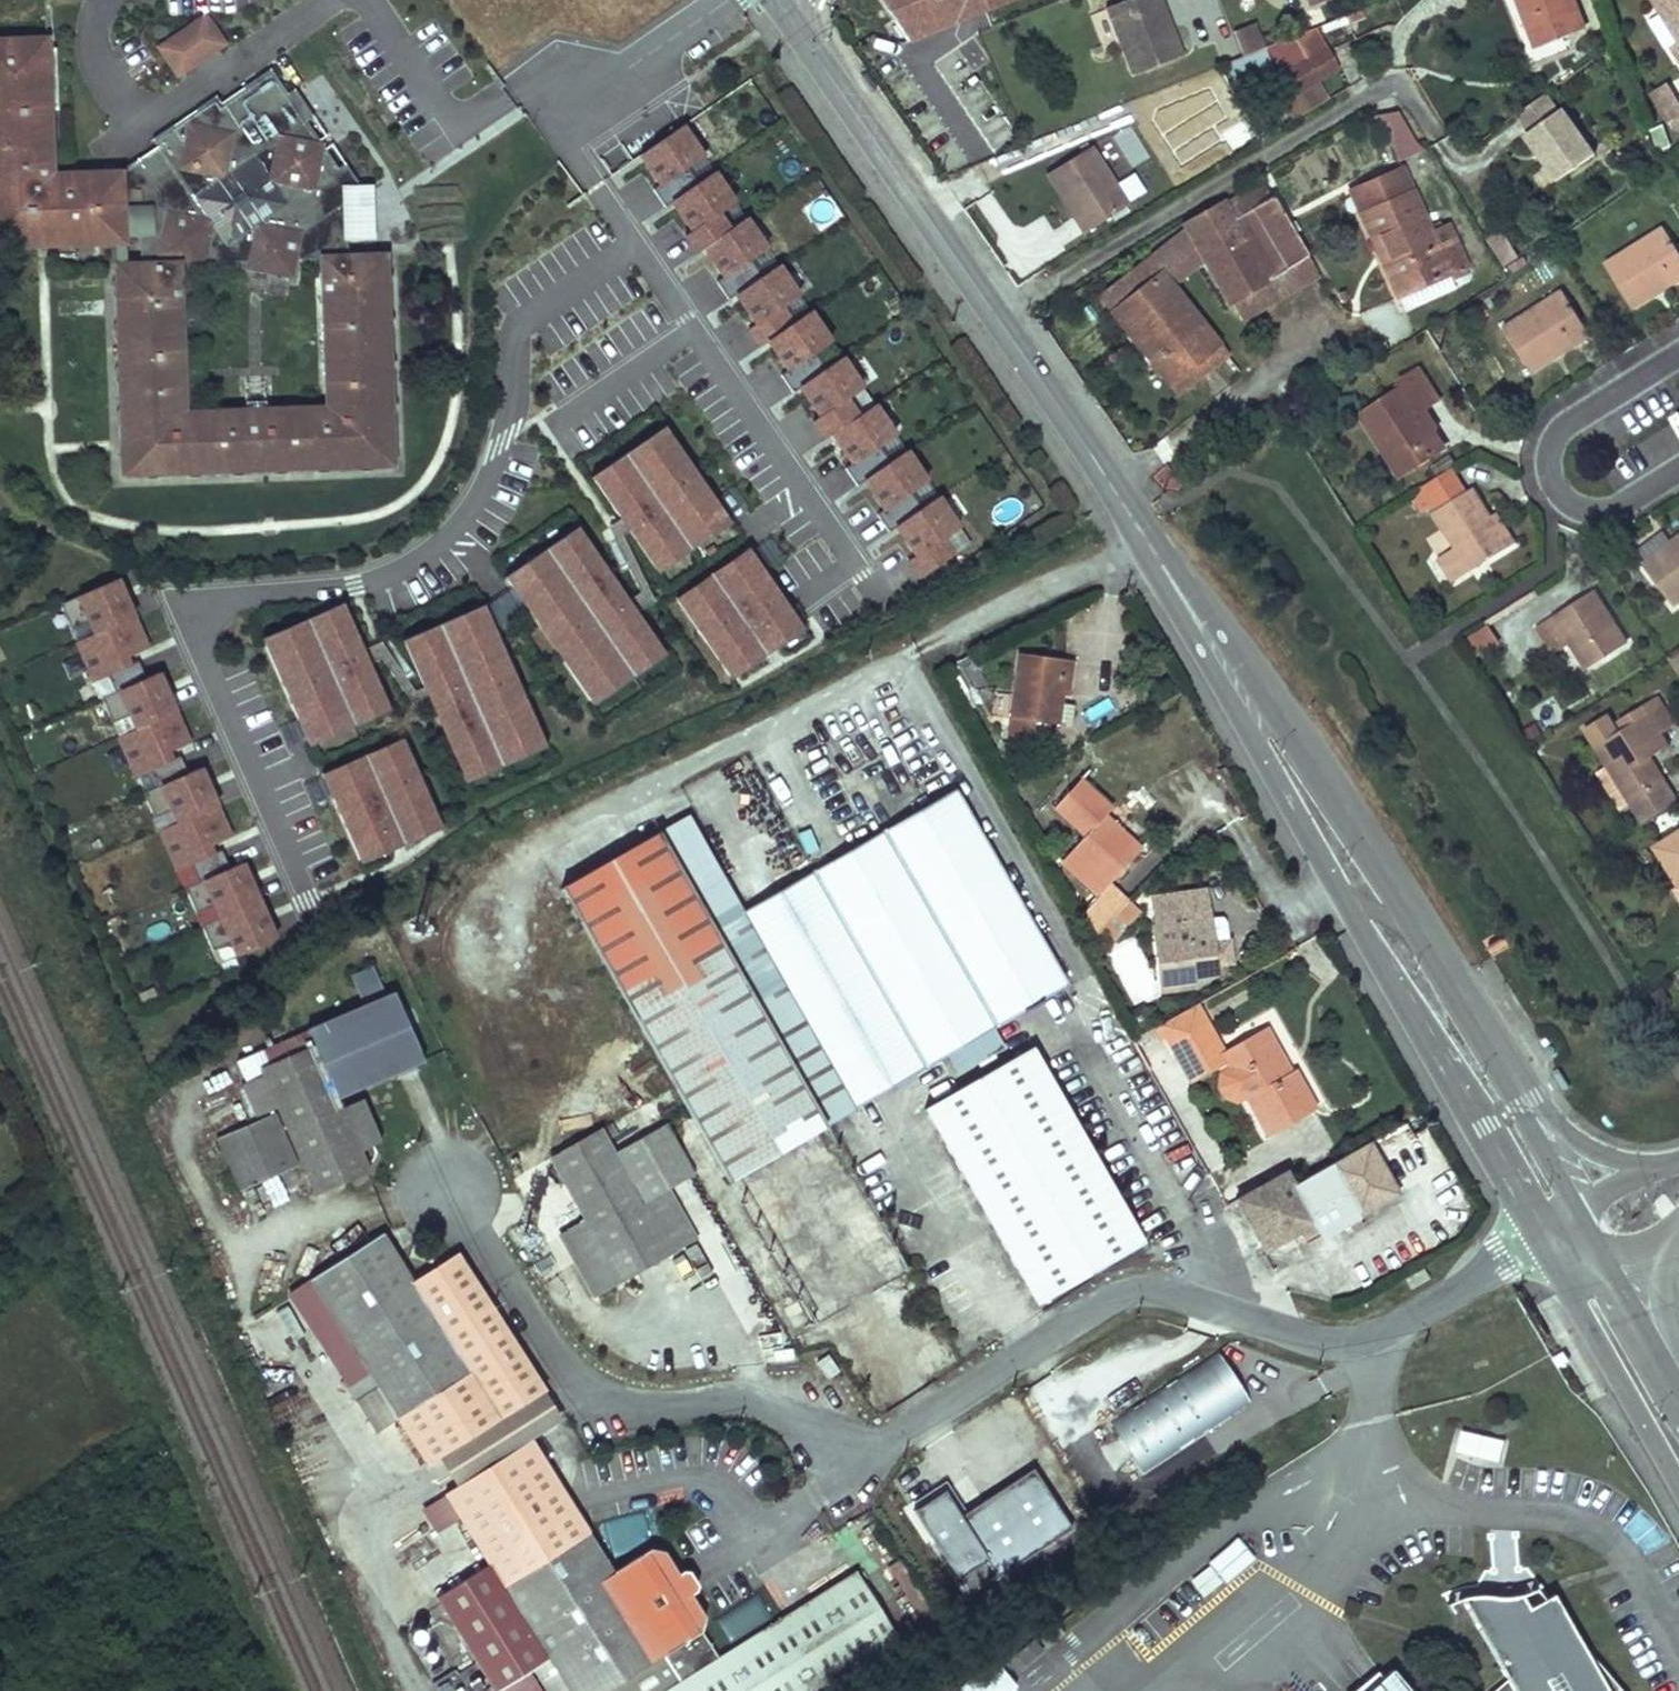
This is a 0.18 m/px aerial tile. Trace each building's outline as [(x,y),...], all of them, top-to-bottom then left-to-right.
[(918,35),(941,26),(939,19),(948,16),(991,0),(905,0),(918,35)] [(1173,28),(1166,30),(1157,4),(1163,2),(1162,0),(1118,0),(1107,4),(1133,74),(1183,55),(1173,28)] [(1525,14),(1531,12),(1527,0),(1520,0),(1525,14)] [(1574,0),(1527,0),(1531,12),(1525,14),(1537,46),(1584,29),(1574,0)] [(1678,37),(1678,0),(1656,0),(1678,37)] [(1173,28),(1163,2),(1157,4),(1166,30),(1173,28)] [(227,43),(209,15),(192,27),(210,55),(227,43)] [(1243,55),(1263,46),(1254,22),(1233,30),(1243,55)] [(210,55),(192,27),(162,46),(180,74),(210,55)] [(142,265),(196,196),(255,157),(287,206),(359,234),(349,220),(348,201),(364,191),(346,162),(338,168),(307,121),(314,117),(295,89),(288,93),(272,68),(246,85),(251,95),(227,111),(220,101),(217,96),(198,108),(203,117),(178,132),(173,124),(153,137),(158,145),(163,153),(145,165),(140,157),(110,178),(110,172),(53,173),(51,109),(49,39),(0,40),(0,240),(128,235),(141,235),(142,265)] [(55,39),(49,39),(51,109),(60,108),(58,47),(55,48),(55,39)] [(1307,59),(1318,77),(1339,65),(1328,47),(1307,59)] [(1307,59),(1284,73),(1295,91),(1318,77),(1307,59)] [(1307,111),(1329,98),(1318,77),(1295,91),(1307,111)] [(246,85),(220,101),(227,111),(251,95),(246,85)] [(1678,119),(1678,102),(1670,88),(1656,96),(1673,123),(1678,119)] [(1560,111),(1548,93),(1519,113),(1531,132),(1527,135),(1559,181),(1597,154),(1565,108),(1560,111)] [(1008,102),(984,110),(990,129),(961,138),(967,158),(1020,141),(1008,102)] [(1396,163),(1422,148),(1397,105),(1370,120),(1396,163)] [(198,108),(173,124),(178,132),(203,117),(198,108)] [(1665,123),(1651,128),(1659,149),(1672,144),(1665,123)] [(1104,138),(1120,173),(1149,160),(1133,125),(1104,138)] [(685,138),(639,171),(660,200),(706,168),(685,138)] [(1091,144),(1047,173),(1061,195),(1067,191),(1081,213),(1074,217),(1084,231),(1128,203),(1091,144)] [(158,145),(140,157),(145,165),(163,153),(158,145)] [(1468,264),(1458,238),(1438,246),(1432,230),(1404,167),(1353,188),(1406,308),(1456,287),(1450,271),(1468,264)] [(719,186),(672,217),(691,245),(684,250),(695,266),(713,254),(703,239),(738,215),(719,186)] [(1061,195),(1074,217),(1081,213),(1067,191),(1061,195)] [(1234,299),(1288,267),(1287,265),(1309,252),(1274,192),(1234,216),(1224,200),(1185,223),(1188,227),(1205,257),(1231,301),(1234,299)] [(196,196),(142,265),(183,263),(250,260),(249,267),(293,276),(297,258),(322,258),(351,258),(349,240),(359,234),(287,206),(227,245),(196,196)] [(1451,222),(1432,230),(1438,246),(1458,238),(1451,222)] [(1205,257),(1188,227),(1150,256),(1171,283),(1205,257)] [(749,232),(703,265),(724,294),(770,262),(749,232)] [(1491,241),(1506,263),(1519,255),(1504,232),(1491,241)] [(0,240),(0,250),(128,244),(128,235),(67,237),(0,240)] [(1662,285),(1633,237),(1575,272),(1604,319),(1627,305),(1622,297),(1642,285),(1647,294),(1662,285)] [(1321,272),(1309,252),(1287,265),(1288,267),(1299,286),(1321,272)] [(1150,256),(1101,295),(1170,382),(1189,367),(1197,376),(1226,353),(1171,283),(1150,256)] [(142,265),(114,266),(115,279),(118,279),(120,299),(115,300),(116,321),(120,320),(121,344),(117,345),(118,366),(121,366),(123,385),(119,385),(120,407),(123,407),(124,429),(121,429),(121,442),(124,442),(125,474),(164,473),(164,475),(185,474),(186,471),(205,470),(205,474),(230,473),(229,469),(251,468),(252,472),(271,471),(271,468),(294,468),(294,471),(315,470),(314,466),(335,466),(335,469),(357,469),(357,465),(393,464),(392,432),(396,432),(395,419),(391,420),(391,395),(394,395),(394,376),(390,377),(389,356),(393,356),(392,332),(389,332),(388,310),(391,310),(390,289),(387,289),(386,267),(390,267),(389,257),(351,258),(322,258),(323,292),(326,293),(328,386),(325,387),(326,410),(300,411),(300,408),(268,409),(246,409),(214,410),(214,414),(188,415),(187,391),(183,390),(181,298),(183,297),(183,263),(142,265)] [(1299,286),(1288,267),(1234,299),(1245,318),(1299,286)] [(783,277),(737,309),(758,339),(804,307),(783,277)] [(1627,305),(1647,294),(1642,285),(1622,297),(1627,305)] [(1562,347),(1534,301),(1474,339),(1502,385),(1526,370),(1521,363),(1546,348),(1550,355),(1562,347)] [(813,324),(767,356),(788,386),(834,354),(813,324)] [(1526,370),(1550,355),(1546,348),(1521,363),(1526,370)] [(1178,392),(1197,376),(1189,367),(1170,382),(1178,392)] [(846,372),(800,403),(819,431),(812,436),(822,452),(841,440),(831,425),(866,401),(846,372)] [(1331,428),(1367,487),(1413,459),(1389,421),(1405,411),(1386,379),(1368,390),(1375,401),(1331,428)] [(245,401),(246,409),(268,409),(268,400),(245,401)] [(879,419),(832,451),(853,480),(899,449),(879,419)] [(662,443),(586,495),(651,591),(727,540),(662,443)] [(909,464),(863,496),(883,526),(930,494),(909,464)] [(1405,521),(1429,506),(1415,484),(1392,499),(1405,521)] [(1455,529),(1438,501),(1429,506),(1405,521),(1400,524),(1420,558),(1403,568),(1417,593),(1473,559),(1455,529)] [(942,511),(895,541),(914,570),(907,575),(918,591),(952,568),(942,553),(962,541),(942,511)] [(1007,529),(1003,519),(989,524),(993,534),(1007,529)] [(1455,529),(1473,559),(1483,554),(1465,523),(1455,529)] [(1637,556),(1629,546),(1603,566),(1612,576),(1609,578),(1641,618),(1678,588),(1678,524),(1637,556)] [(572,543),(496,596),(582,718),(658,665),(572,543)] [(748,566),(671,616),(725,698),(801,648),(748,566)] [(124,594),(64,621),(72,639),(87,633),(95,651),(135,633),(140,630),(124,594)] [(1553,683),(1595,657),(1562,601),(1498,639),(1517,669),(1537,657),(1553,683)] [(342,623),(260,659),(306,762),(388,726),(342,623)] [(481,623),(399,659),(462,800),(543,765),(481,623)] [(135,633),(95,651),(74,660),(91,699),(153,672),(135,633)] [(1020,657),(1002,739),(1041,747),(1044,731),(1050,733),(1057,698),(1064,667),(1020,657)] [(970,663),(947,674),(968,716),(991,705),(970,663)] [(1075,669),(1064,667),(1057,698),(1068,701),(1075,669)] [(163,688),(103,714),(111,733),(126,726),(134,744),(175,726),(180,724),(163,688)] [(1620,710),(1605,719),(1610,728),(1561,758),(1580,789),(1567,798),(1584,825),(1598,817),(1610,837),(1642,818),(1615,774),(1634,762),(1625,748),(1639,740),(1620,710)] [(175,726),(134,744),(113,754),(131,793),(192,765),(175,726)] [(399,753),(317,789),(360,884),(441,848),(399,753)] [(202,782),(142,809),(150,827),(165,820),(173,839),(214,821),(218,818),(202,782)] [(1075,783),(1062,798),(1072,806),(1084,791),(1075,783)] [(1073,927),(1092,943),(1097,936),(1121,908),(1107,895),(1097,887),(1110,871),(1120,879),(1136,860),(1097,827),(1104,818),(1109,812),(1084,791),(1072,806),(1062,798),(1050,812),(1084,841),(1070,857),(1078,864),(1063,882),(1091,906),(1073,927)] [(951,796),(740,917),(853,1115),(944,1060),(954,1076),(995,1053),(985,1036),(1063,993),(951,796)] [(1097,827),(1136,860),(1143,852),(1104,818),(1097,827)] [(214,821),(173,839),(152,848),(170,887),(231,860),(214,821)] [(740,917),(688,825),(561,896),(730,1185),(853,1115),(740,917)] [(1664,833),(1621,859),(1643,897),(1635,902),(1659,944),(1678,932),(1678,859),(1664,833)] [(1055,875),(1063,882),(1078,864),(1070,857),(1055,875)] [(1107,895),(1120,879),(1110,871),(1097,887),(1107,895)] [(246,876),(186,903),(195,921),(209,914),(218,933),(263,912),(246,876)] [(1236,957),(1233,938),(1230,920),(1213,922),(1208,890),(1153,898),(1157,925),(1153,926),(1161,987),(1193,982),(1218,969),(1216,959),(1236,957)] [(1121,908),(1097,936),(1110,947),(1142,910),(1129,899),(1121,908)] [(218,933),(203,939),(211,957),(226,951),(234,969),(274,951),(279,949),(263,912),(218,933)] [(373,963),(350,973),(360,998),(383,989),(373,963)] [(263,1118),(283,1109),(322,1197),(373,1174),(371,1167),(378,1164),(380,1162),(382,1160),(379,1153),(388,1149),(370,1108),(351,1116),(347,1106),(433,1067),(403,999),(316,1037),(323,1051),(270,1075),(272,1081),(251,1090),(263,1118)] [(1236,1088),(1268,1142),(1314,1115),(1289,1074),(1278,1080),(1253,1038),(1264,1031),(1258,1020),(1212,1047),(1190,1010),(1155,1031),(1181,1075),(1205,1060),(1216,1054),(1236,1088)] [(1289,1074),(1264,1031),(1253,1038),(1278,1080),(1289,1074)] [(1236,1088),(1216,1054),(1205,1060),(1210,1069),(1211,1074),(1211,1080),(1213,1086),(1216,1091),(1220,1093),(1225,1095),(1236,1088)] [(1138,1251),(1025,1056),(917,1119),(1031,1314),(1138,1251)] [(278,1115),(222,1139),(247,1196),(303,1171),(278,1115)] [(616,1159),(603,1134),(554,1161),(589,1225),(564,1239),(599,1302),(703,1246),(674,1192),(699,1178),(671,1128),(616,1159)] [(1288,1177),(1266,1190),(1294,1240),(1317,1228),(1312,1219),(1336,1206),(1353,1238),(1363,1232),(1359,1224),(1401,1200),(1372,1149),(1296,1191),(1288,1177)] [(857,1182),(822,1201),(849,1253),(884,1234),(857,1182)] [(1233,1209),(1260,1259),(1294,1240),(1266,1190),(1233,1209)] [(387,1423),(417,1469),(430,1461),(544,1394),(545,1393),(456,1256),(411,1285),(383,1242),(309,1289),(361,1370),(333,1388),(365,1437),(387,1423)] [(1405,1278),(1411,1289),(1429,1279),(1423,1268),(1405,1278)] [(840,1371),(828,1355),(816,1364),(827,1380),(840,1371)] [(1137,1480),(1249,1410),(1216,1357),(1104,1428),(1137,1480)] [(544,1394),(430,1461),(447,1490),(529,1442),(561,1423),(544,1394)] [(1453,1430),(1451,1460),(1504,1464),(1506,1434),(1453,1430)] [(583,1533),(529,1442),(447,1490),(441,1493),(484,1566),(430,1597),(486,1690),(506,1690),(548,1666),(563,1690),(825,1690),(898,1648),(854,1574),(712,1658),(698,1633),(700,1621),(665,1563),(644,1556),(609,1577),(583,1533)] [(962,1514),(946,1488),(916,1507),(968,1589),(1071,1524),(1036,1468),(962,1514)] [(1209,1562),(1227,1582),(1256,1557),(1238,1536),(1209,1562)] [(884,1566),(917,1624),(933,1615),(900,1557),(884,1566)] [(1584,1637),(1559,1591),(1551,1596),(1543,1588),(1515,1595),(1465,1596),(1510,1677),(1495,1690),(1628,1690),(1584,1637)] [(725,1646),(772,1617),(756,1592),(710,1621),(725,1646)] [(1018,1686),(998,1657),(958,1685),(962,1690),(1012,1690),(1018,1686)] [(1390,1670),(1365,1690),(1407,1690),(1390,1670)]
